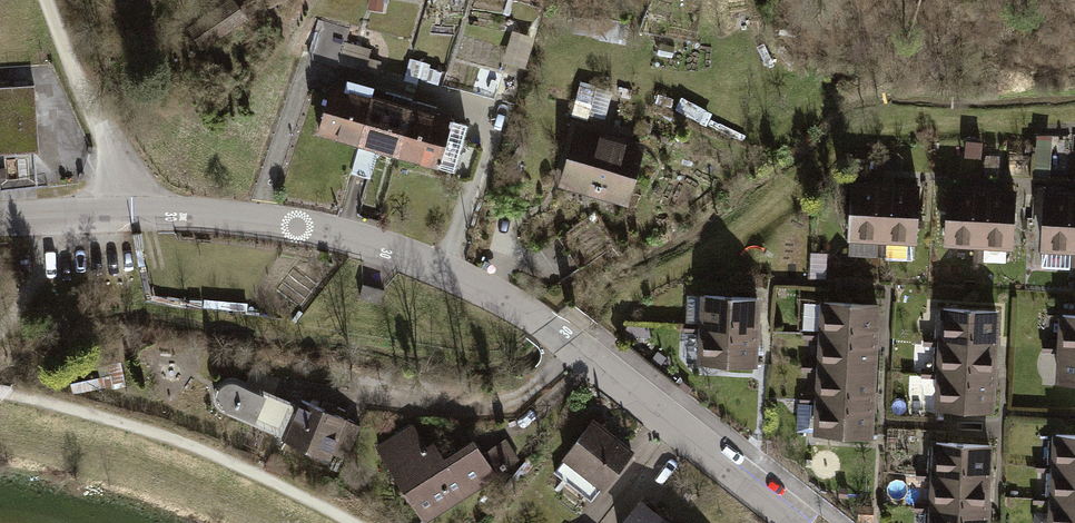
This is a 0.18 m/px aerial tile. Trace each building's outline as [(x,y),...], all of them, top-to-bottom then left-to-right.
[(232,0),(229,0),(184,29),(197,50),(244,19),(232,0)] [(344,33),(315,24),(305,55),(334,64),(344,33)] [(531,40),(511,33),(500,66),(521,73),(531,40)] [(426,65),(408,60),(402,83),(419,88),(421,83),(436,88),(440,75),(424,71),(426,65)] [(207,81),(194,76),(188,92),(201,97),(207,81)] [(595,82),(576,79),(572,99),(591,102),(595,82)] [(310,138),(349,150),(366,96),(369,87),(351,82),(349,90),(326,84),(310,138)] [(0,86),(0,153),(40,151),(35,84),(0,86)] [(349,150),(393,163),(409,108),(393,103),(396,95),(379,90),(377,99),(366,96),(349,150)] [(393,163),(450,181),(466,126),(439,117),(442,107),(420,100),(417,111),(409,108),(393,163)] [(647,144),(572,126),(556,190),(632,208),(647,144)] [(850,240),(885,242),(888,180),(852,179),(850,240)] [(885,242),(921,243),(923,182),(888,180),(885,242)] [(946,245),(982,247),(984,185),(949,184),(946,245)] [(982,247),(1017,248),(1020,187),(984,185),(982,247)] [(1074,251),(1074,190),(1043,189),(1040,250),(1074,251)] [(700,296),(698,329),(755,333),(757,300),(700,296)] [(825,304),(823,337),(880,340),(882,308),(825,304)] [(943,307),(941,340),(998,343),(1000,311),(943,307)] [(1058,351),(1074,352),(1074,319),(1061,318),(1058,351)] [(698,329),(696,362),(753,365),(755,333),(698,329)] [(823,337),(821,369),(878,373),(880,340),(823,337)] [(941,340),(939,372),(995,376),(998,343),(941,340)] [(1056,383),(1074,385),(1074,352),(1058,351),(1056,383)] [(821,369),(819,402),(876,406),(878,373),(821,369)] [(939,372),(936,405),(993,409),(995,376),(939,372)] [(223,409),(286,435),(300,405),(236,378),(229,377),(224,379),(219,383),(216,388),(215,392),(215,397),(217,402),(219,405),(223,409)] [(325,409),(302,400),(300,405),(286,435),(285,438),(327,456),(330,449),(343,418),(344,417),(333,412),(336,405),(328,402),(325,409)] [(819,402),(817,435),(874,438),(876,406),(819,402)] [(360,426),(343,418),(330,449),(347,457),(360,426)] [(557,468),(596,498),(630,455),(591,424),(557,468)] [(373,450),(419,522),(425,522),(521,462),(506,440),(477,458),(466,441),(437,460),(427,446),(422,449),(408,428),(373,450)] [(1052,467),(1074,468),(1074,434),(1053,433),(1052,467)] [(935,444),(933,477),(990,480),(992,448),(935,444)] [(1050,500),(1074,501),(1074,468),(1052,467),(1050,500)] [(933,477),(931,509),(987,513),(990,480),(933,477)] [(1049,522),(1074,522),(1074,501),(1050,500),(1049,522)] [(618,522),(662,522),(634,502),(618,522)] [(930,522),(987,522),(987,513),(931,509),(930,522)]
